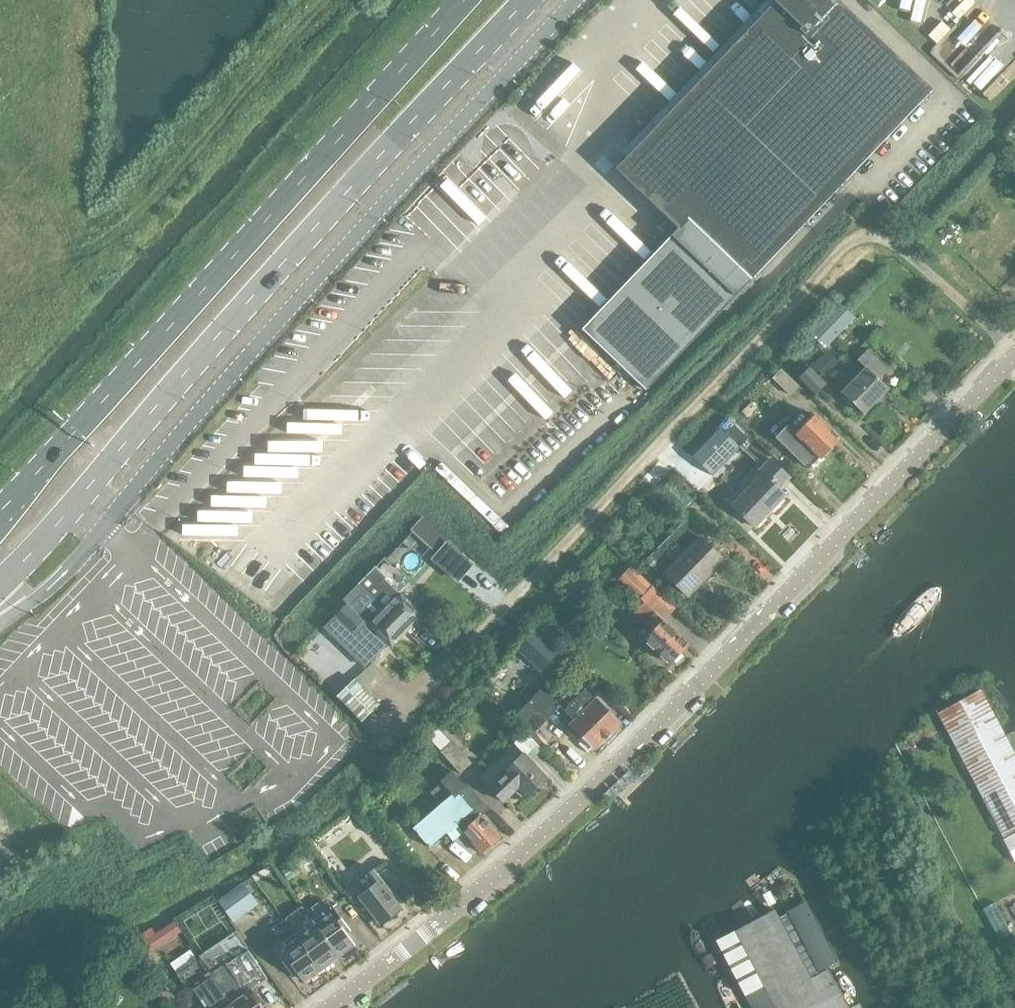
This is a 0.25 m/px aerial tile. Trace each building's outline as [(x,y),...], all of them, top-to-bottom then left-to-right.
[(715,63),(631,152),(662,182),(657,188),(751,278),(932,88),(839,0),(775,0),(715,63)] [(854,317),(839,303),(810,332),(825,347),(854,317)] [(880,380),(889,370),(867,350),(858,360),(866,368),(843,393),(864,413),(888,388),(880,380)] [(809,367),(800,377),(817,394),(826,384),(809,367)] [(791,394),(799,386),(782,369),(773,378),(791,394)] [(797,434),(787,425),(776,437),(808,468),(819,457),(821,458),(840,438),(815,415),(797,434)] [(712,475),(748,438),(728,419),(726,417),(691,454),(692,455),(712,475)] [(779,488),(790,477),(771,459),(759,470),(763,474),(732,506),(754,527),(786,495),(779,488)] [(423,516),(411,530),(410,529),(385,555),(390,559),(414,533),(455,571),(465,561),(446,543),(449,540),(423,516)] [(688,596),(723,559),(700,537),(665,573),(688,596)] [(370,572),(358,585),(407,631),(423,613),(399,591),(396,595),(370,572)] [(407,631),(358,585),(356,588),(365,596),(356,606),(357,607),(355,609),(348,602),(331,619),(332,620),(323,629),(335,641),(344,631),(349,636),(361,624),(366,628),(368,626),(391,647),(407,631)] [(634,613),(653,632),(646,639),(670,663),(688,644),(644,602),(634,613)] [(545,667),(553,656),(526,637),(518,648),(545,667)] [(378,705),(352,681),(336,698),(363,723),(378,705)] [(585,688),(564,710),(541,687),(515,715),(533,733),(556,709),(595,748),(620,723),(585,688)] [(997,722),(981,692),(938,714),(1003,836),(1014,829),(1014,756),(997,722)] [(441,751),(442,750),(461,773),(473,762),(454,740),(451,742),(436,728),(427,737),(441,751)] [(528,796),(548,778),(518,747),(499,765),(500,766),(484,781),(503,801),(519,787),(528,796)] [(482,853),(501,836),(475,806),(481,801),(468,786),(459,793),(446,778),(403,816),(430,847),(447,832),(454,839),(463,831),(482,853)] [(1014,859),(1014,835),(1005,840),(1014,859)] [(375,868),(366,875),(365,875),(344,892),(352,901),(360,895),(382,924),(401,909),(387,891),(390,888),(375,868)] [(243,882),(218,902),(234,923),(259,904),(243,882)] [(320,902),(305,913),(311,920),(337,956),(341,953),(344,953),(350,949),(350,946),(353,944),(346,933),(350,930),(327,900),(321,904),(320,902)] [(837,961),(805,900),(786,910),(818,970),(837,961)] [(827,970),(810,978),(795,948),(775,909),(715,941),(750,1007),(847,1007),(827,970)] [(318,970),(321,967),(298,936),(297,937),(285,920),(273,929),(283,941),(274,947),(293,972),(297,969),(305,980),(308,977),(311,977),(317,973),(318,970)] [(307,929),(298,936),(321,967),(322,966),(325,967),(332,962),(332,959),(337,956),(311,920),(304,925),(307,929)] [(149,955),(157,949),(149,938),(129,954),(148,980),(160,971),(149,955)] [(215,980),(234,1007),(263,1007),(251,989),(245,993),(239,984),(241,982),(232,968),(215,980)] [(215,980),(198,991),(207,1005),(210,1003),(214,1007),(234,1007),(215,980)]
